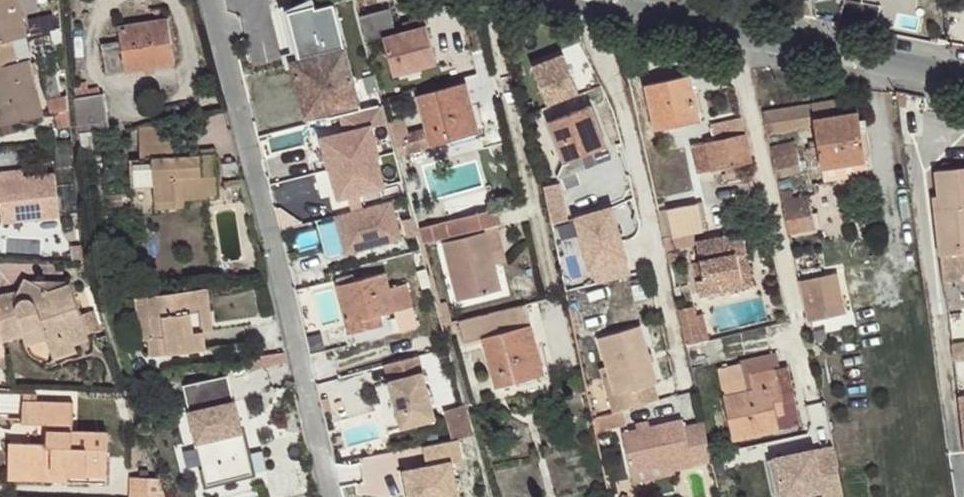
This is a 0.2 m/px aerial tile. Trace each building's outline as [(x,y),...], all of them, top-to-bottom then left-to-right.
[(28,34),(19,0),(0,0),(0,42),(11,39),(24,36),(28,34)] [(307,58),(291,62),(305,117),(328,112),(334,137),(363,130),(367,145),(373,144),(386,141),(378,104),(361,108),(340,28),(334,30),(326,0),(319,0),(278,10),(286,42),(302,38),(307,58)] [(389,8),(363,16),(370,40),(382,37),(393,75),(437,63),(426,26),(397,34),(389,8)] [(166,18),(116,26),(119,42),(101,44),(106,75),(173,65),(166,18)] [(24,36),(11,39),(17,61),(29,59),(24,36)] [(1,66),(0,67),(0,125),(0,126),(43,116),(29,59),(17,61),(11,39),(0,42),(0,62),(1,66)] [(548,106),(579,93),(563,55),(532,67),(548,106)] [(654,130),(675,125),(674,118),(697,113),(689,75),(644,84),(654,130)] [(432,145),(452,139),(451,134),(477,126),(467,82),(418,95),(432,145)] [(73,100),(78,134),(109,129),(103,95),(73,100)] [(855,96),(762,112),(766,130),(766,132),(814,125),(821,168),(867,161),(855,96)] [(605,147),(590,105),(549,123),(564,162),(557,178),(563,193),(582,186),(577,171),(597,164),(593,152),(605,147)] [(674,118),(675,125),(698,120),(697,113),(674,118)] [(393,124),(402,155),(432,146),(423,115),(393,124)] [(468,129),(451,134),(452,139),(470,134),(468,129)] [(363,130),(334,137),(321,138),(336,197),(382,187),(373,144),(367,145),(363,130)] [(752,161),(746,134),(705,143),(711,171),(752,161)] [(138,138),(138,144),(173,142),(173,136),(138,138)] [(173,142),(138,144),(140,159),(151,159),(154,201),(184,200),(217,197),(215,154),(174,157),(173,142)] [(794,142),(770,147),(776,178),(800,173),(794,142)] [(705,143),(691,146),(697,174),(711,171),(705,143)] [(934,171),(936,195),(938,207),(934,208),(943,280),(959,278),(963,271),(963,168),(934,171)] [(0,172),(0,181),(23,177),(22,170),(0,172)] [(1,224),(59,218),(54,173),(23,177),(0,181),(0,211),(1,224)] [(60,176),(60,183),(74,182),(74,175),(60,176)] [(74,182),(60,183),(63,207),(77,205),(74,182)] [(779,192),(788,234),(816,228),(809,194),(793,198),(792,190),(779,192)] [(184,200),(154,201),(154,210),(184,207),(184,200)] [(392,202),(336,216),(346,252),(402,238),(392,202)] [(576,215),(596,283),(637,271),(617,203),(576,215)] [(547,208),(558,256),(572,253),(562,204),(547,208)] [(696,204),(666,210),(672,238),(702,231),(696,204)] [(501,223),(497,209),(448,221),(451,236),(501,223)] [(443,222),(419,229),(423,243),(447,237),(443,222)] [(498,230),(487,232),(495,264),(505,262),(498,230)] [(495,264),(487,232),(443,243),(457,301),(502,290),(495,264)] [(710,240),(695,242),(703,281),(696,281),(699,297),(722,292),(720,285),(741,280),(737,255),(747,253),(743,233),(710,240)] [(753,286),(747,253),(737,255),(741,280),(720,285),(722,292),(753,286)] [(385,273),(337,286),(349,333),(382,325),(380,315),(411,307),(405,284),(389,288),(385,273)] [(835,275),(799,282),(802,296),(803,302),(808,323),(843,316),(835,275)] [(0,295),(0,332),(2,343),(24,335),(43,328),(46,339),(53,359),(76,352),(73,344),(89,339),(87,335),(80,315),(69,284),(48,291),(24,278),(18,292),(0,295)] [(69,284),(24,278),(48,291),(69,284)] [(212,332),(206,289),(197,290),(200,311),(190,312),(194,334),(203,333),(212,332)] [(197,290),(135,298),(140,340),(148,339),(150,357),(205,350),(203,333),(194,334),(190,312),(200,311),(197,290)] [(438,304),(443,322),(443,325),(451,323),(446,302),(438,304)] [(542,369),(526,305),(458,321),(464,346),(484,340),(495,388),(516,383),(514,376),(542,369)] [(694,306),(679,310),(682,325),(690,323),(690,319),(695,317),(694,306)] [(80,315),(87,335),(99,330),(93,310),(80,315)] [(690,323),(682,325),(687,346),(706,342),(704,332),(693,334),(690,323)] [(619,411),(658,400),(653,384),(656,383),(640,326),(599,339),(606,367),(615,395),(608,397),(613,413),(619,411)] [(43,328),(24,335),(28,345),(46,339),(43,328)] [(950,343),(952,360),(963,358),(963,341),(950,343)] [(717,369),(732,441),(801,426),(787,366),(780,367),(777,352),(738,361),(739,365),(717,369)] [(419,357),(385,365),(401,427),(434,418),(419,357)] [(615,395),(606,367),(600,369),(608,397),(615,395)] [(514,376),(516,383),(544,376),(542,369),(514,376)] [(9,442),(8,470),(51,471),(52,466),(68,466),(67,475),(106,476),(107,432),(71,431),(73,403),(22,402),(21,423),(46,424),(45,443),(9,442)] [(231,435),(242,433),(235,402),(189,413),(193,427),(181,429),(192,471),(203,468),(207,485),(227,479),(229,484),(261,476),(256,456),(250,458),(237,461),(231,435)] [(446,409),(455,438),(476,431),(468,403),(446,409)] [(613,413),(595,418),(599,433),(623,426),(619,411),(613,413)] [(692,467),(713,463),(710,446),(704,422),(683,426),(682,419),(622,432),(631,473),(672,464),(691,459),(692,466),(692,467)] [(244,431),(242,433),(231,435),(237,461),(250,458),(244,431)] [(777,459),(784,496),(794,496),(843,488),(836,449),(777,459)] [(388,474),(393,496),(468,496),(460,458),(388,474)] [(691,459),(672,464),(673,470),(692,466),(691,459)] [(51,471),(8,470),(8,480),(67,481),(67,475),(68,466),(52,466),(51,471)] [(131,496),(164,496),(157,478),(132,478),(131,496)]
